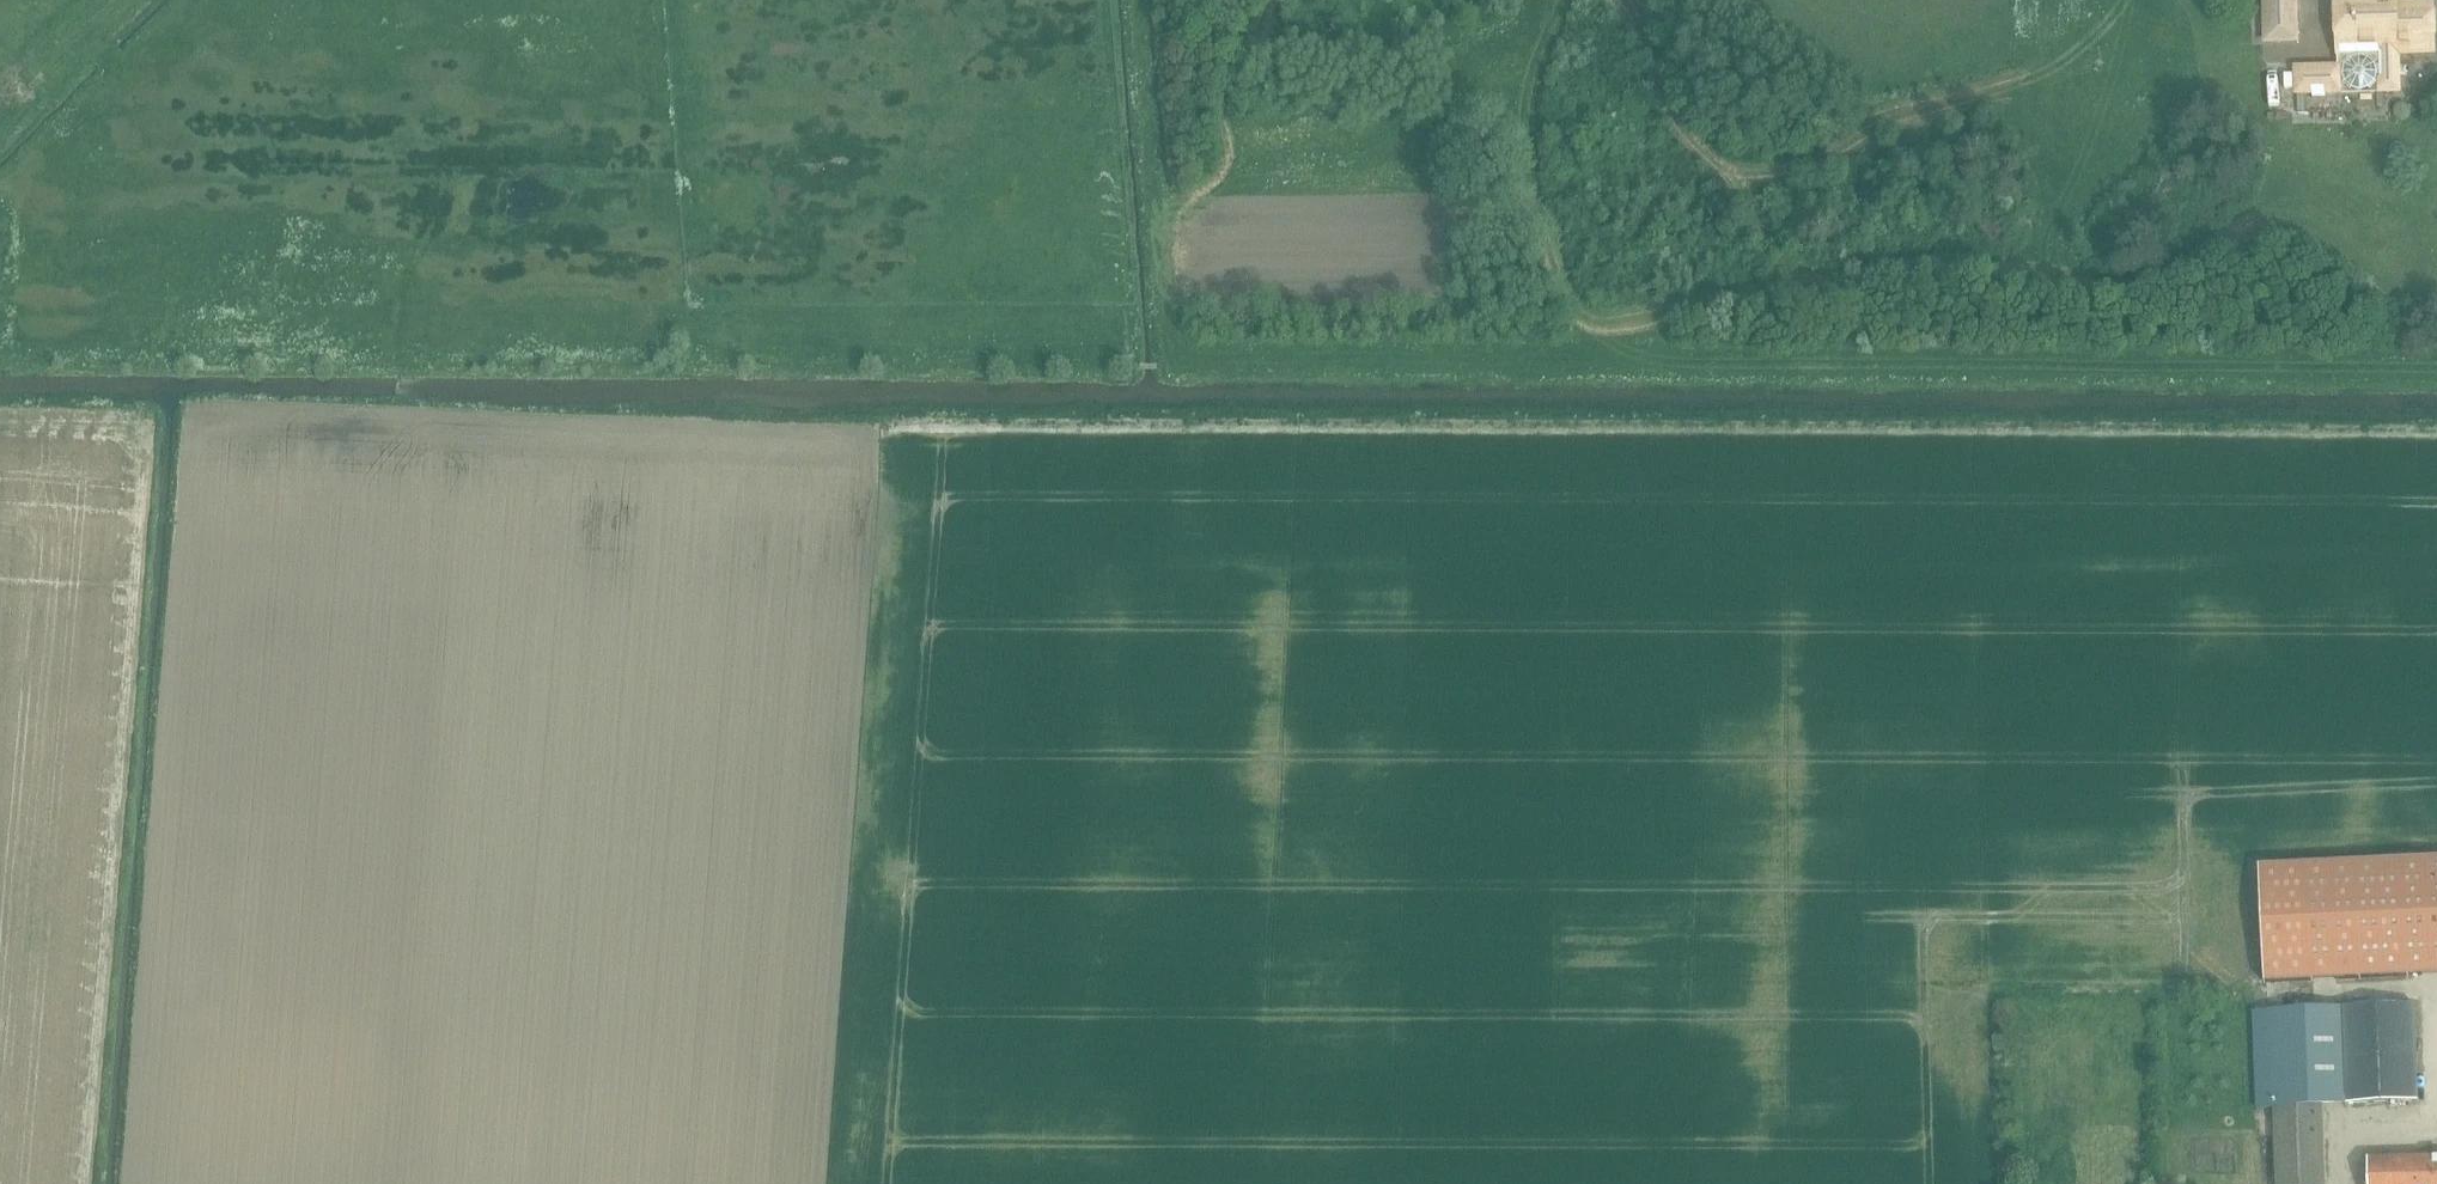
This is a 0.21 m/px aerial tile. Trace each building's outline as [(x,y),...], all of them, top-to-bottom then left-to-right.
[(2263,42),(2293,41),(2292,0),(2262,0),(2263,42)] [(2430,8),(2395,8),(2395,0),(2337,0),(2338,54),(2337,70),(2296,71),(2297,94),(2312,93),(2313,99),(2324,98),(2324,93),(2338,92),(2393,92),(2393,63),(2393,54),(2395,54),(2395,46),(2430,46),(2430,8)] [(2265,984),(2436,981),(2436,865),(2263,869),(2265,984)] [(2320,1104),(2413,1101),(2410,1009),(2253,1013),(2255,1109),(2272,1109),(2274,1183),(2322,1183),(2320,1104)] [(2366,1159),(2367,1183),(2436,1183),(2436,1158),(2366,1159)]
